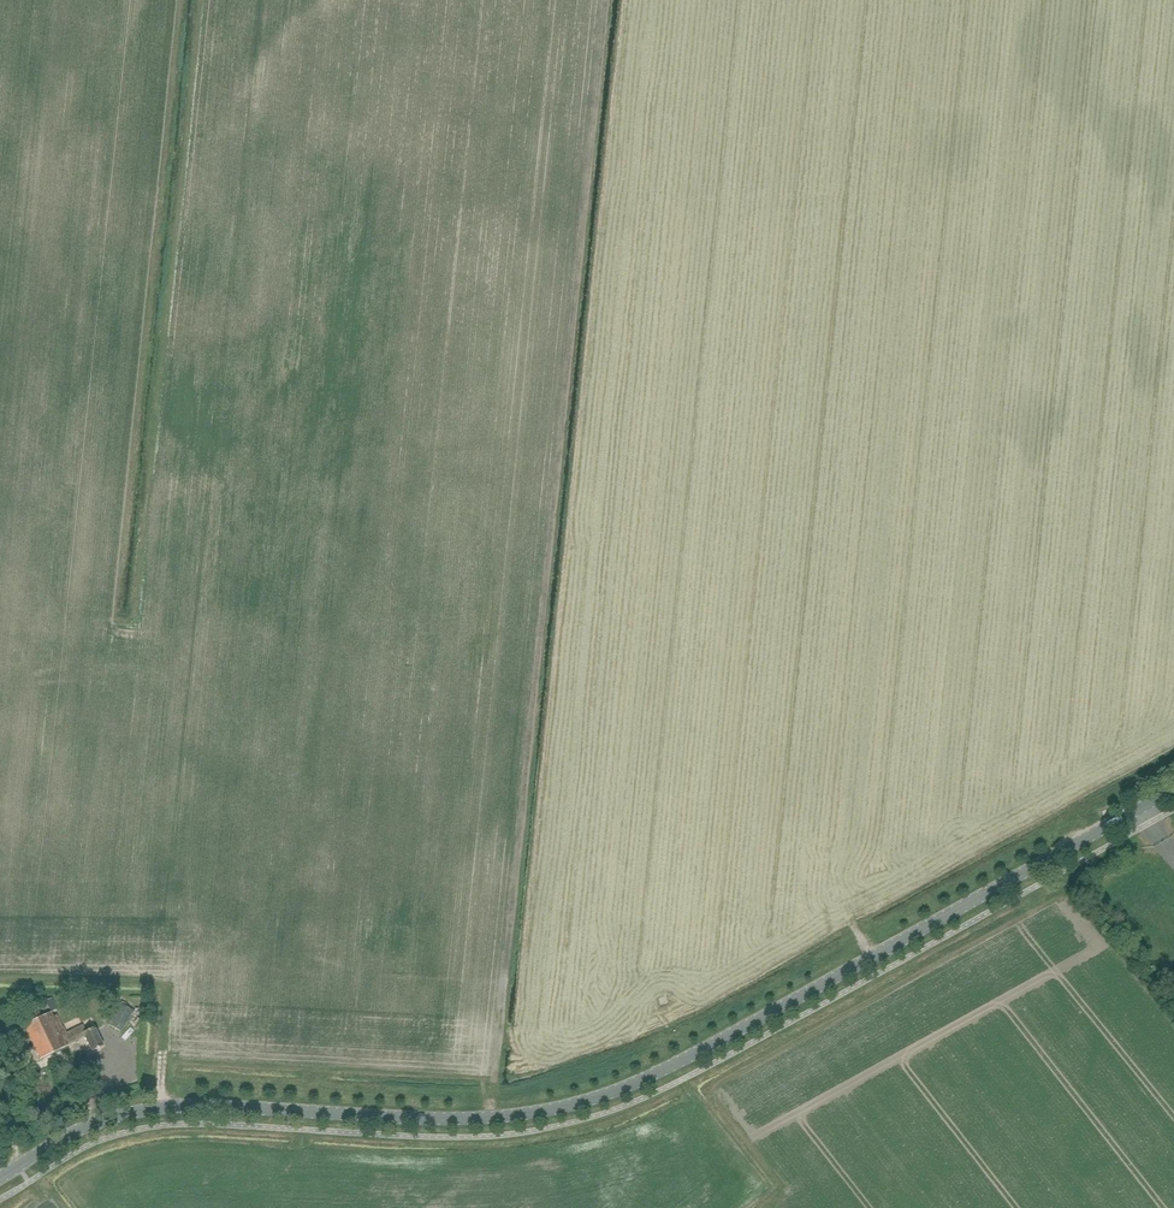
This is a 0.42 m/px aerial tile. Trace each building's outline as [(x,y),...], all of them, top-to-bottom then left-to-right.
[(131,1014),(119,1008),(110,1025),(122,1032),(131,1014)] [(52,1017),(53,1017),(51,1012),(24,1025),(40,1059),(67,1046),(66,1045),(59,1030),(52,1017)] [(66,1045),(84,1036),(92,1051),(103,1046),(94,1027),(85,1031),(83,1025),(66,1033),(64,1027),(63,1028),(57,1015),(53,1017),(52,1017),(59,1030),(66,1045)]
